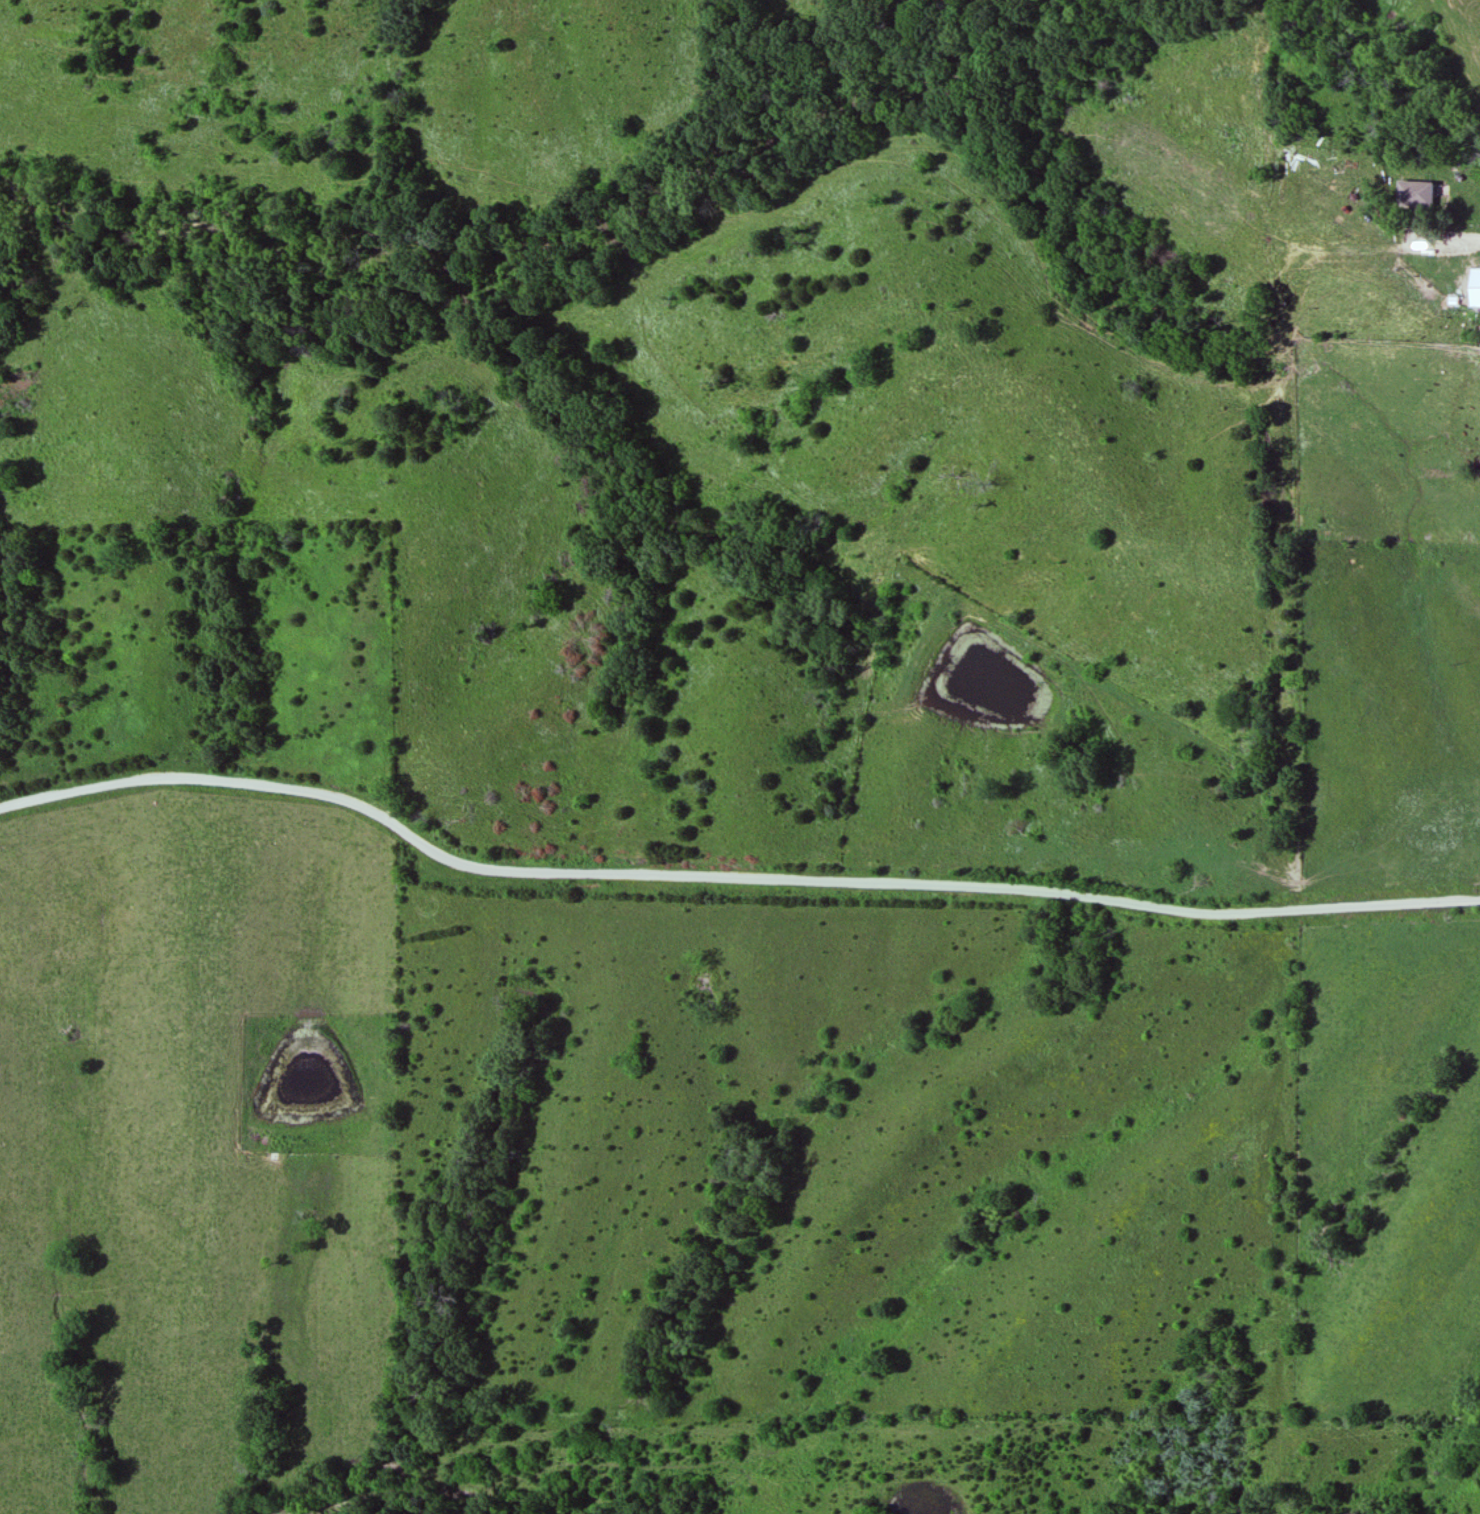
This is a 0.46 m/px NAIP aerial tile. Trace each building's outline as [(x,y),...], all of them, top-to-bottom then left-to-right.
[(1435,182),(1400,182),(1399,209),(1435,209),(1435,182)]
